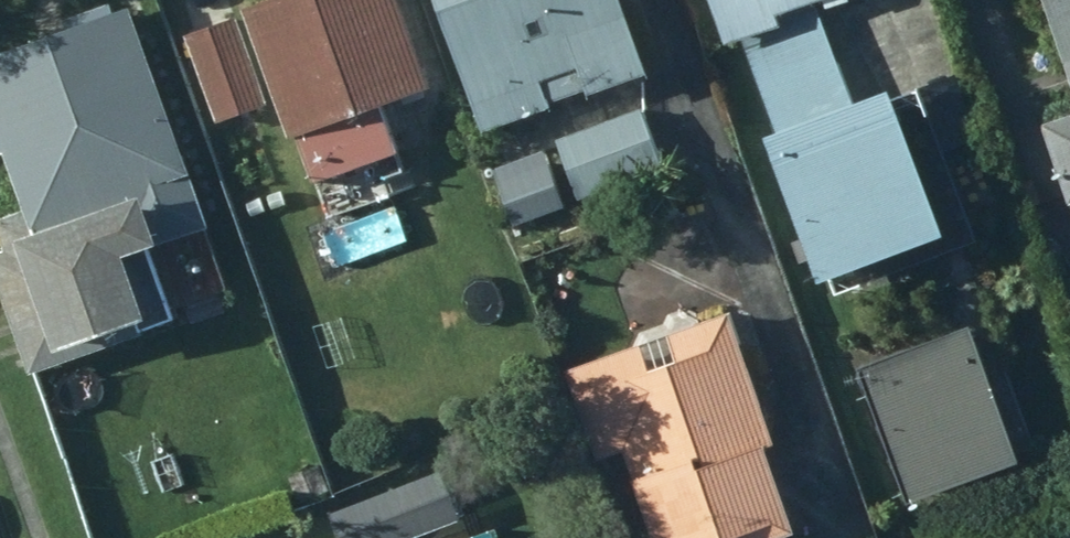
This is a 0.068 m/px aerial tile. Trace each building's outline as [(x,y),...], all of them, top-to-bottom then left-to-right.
[(379,0),(238,0),(222,6),(268,134),(278,131),(294,177),(302,175),(315,215),(376,193),(371,178),(387,172),(380,151),(360,96),(407,79),(379,0)] [(600,0),(421,0),(464,126),(626,72),(600,0)] [(710,41),(732,33),(763,122),(742,130),(793,277),(920,234),(868,83),(839,92),(807,0),(696,0),(710,41)] [(1052,70),(1069,64),(1069,0),(1028,0),(1052,70)] [(111,4),(0,43),(0,189),(7,209),(0,212),(0,295),(24,364),(159,316),(134,247),(189,227),(111,4)] [(252,101),(223,16),(173,33),(203,118),(252,101)] [(1052,70),(1065,110),(1025,123),(1051,201),(1069,194),(1069,64),(1052,70)] [(630,108),(548,136),(568,197),(650,169),(630,108)] [(547,258),(529,207),(489,221),(507,271),(547,258)] [(554,364),(586,456),(613,447),(623,477),(618,478),(637,537),(743,537),(771,528),(744,445),(752,441),(711,313),(554,364)] [(1004,461),(954,323),(840,363),(893,501),(1004,461)] [(318,510),(329,537),(401,537),(449,521),(430,470),(318,510)]
